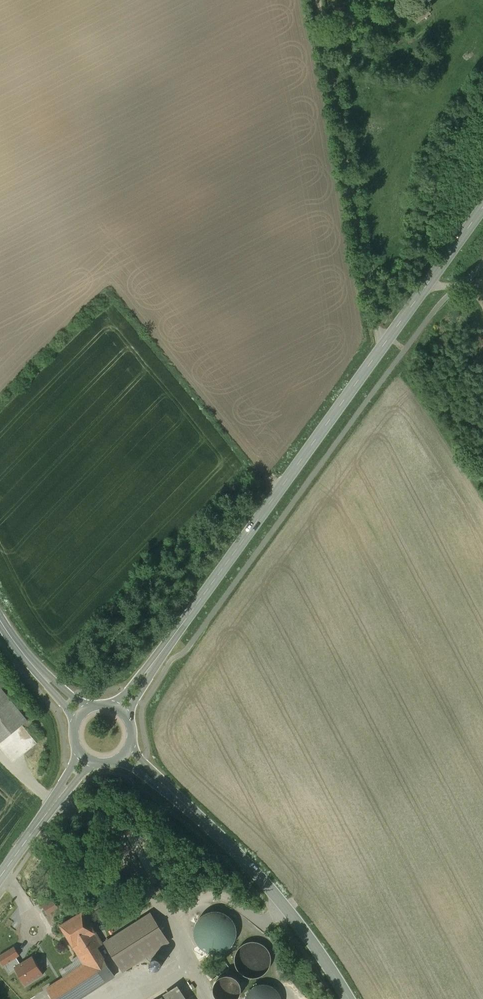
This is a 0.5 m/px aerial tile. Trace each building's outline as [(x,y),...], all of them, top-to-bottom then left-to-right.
[(424,7),(411,17),(417,26),(430,16),(424,7)] [(27,721),(0,688),(0,743),(27,721)] [(52,831),(49,836),(55,841),(59,836),(52,831)] [(49,909),(60,902),(57,897),(47,904),(49,909)] [(61,903),(50,909),(51,912),(62,906),(61,903)] [(210,909),(200,941),(230,950),(240,919),(210,909)] [(55,998),(79,998),(115,976),(97,947),(103,943),(83,911),(61,925),(85,964),(48,988),(55,998)] [(151,913),(106,942),(124,970),(169,942),(151,913)] [(267,972),(270,966),(272,961),(271,956),(269,951),(266,946),(261,943),(256,941),(251,941),(246,943),(242,945),(238,949),(236,953),(235,959),(236,965),(239,971),(244,975),(250,978),(256,978),(262,976),(267,972)] [(26,986),(52,972),(42,954),(26,962),(22,955),(26,953),(20,943),(0,955),(6,966),(12,962),(26,986)] [(156,969),(159,968),(161,967),(162,964),(162,961),(161,959),(158,958),(155,957),(153,959),(151,961),(151,965),(153,968),(156,969)] [(218,998),(237,998),(239,997),(241,992),(241,987),(239,982),(235,978),(230,975),(225,976),(220,978),(216,982),(214,987),(214,993),(217,998),(218,998)] [(280,994),(277,990),(273,987),(269,985),(264,984),(259,985),(254,987),(249,991),(246,996),(246,998),(282,998),(280,994)] [(166,995),(169,998),(186,998),(178,987),(166,995)]
